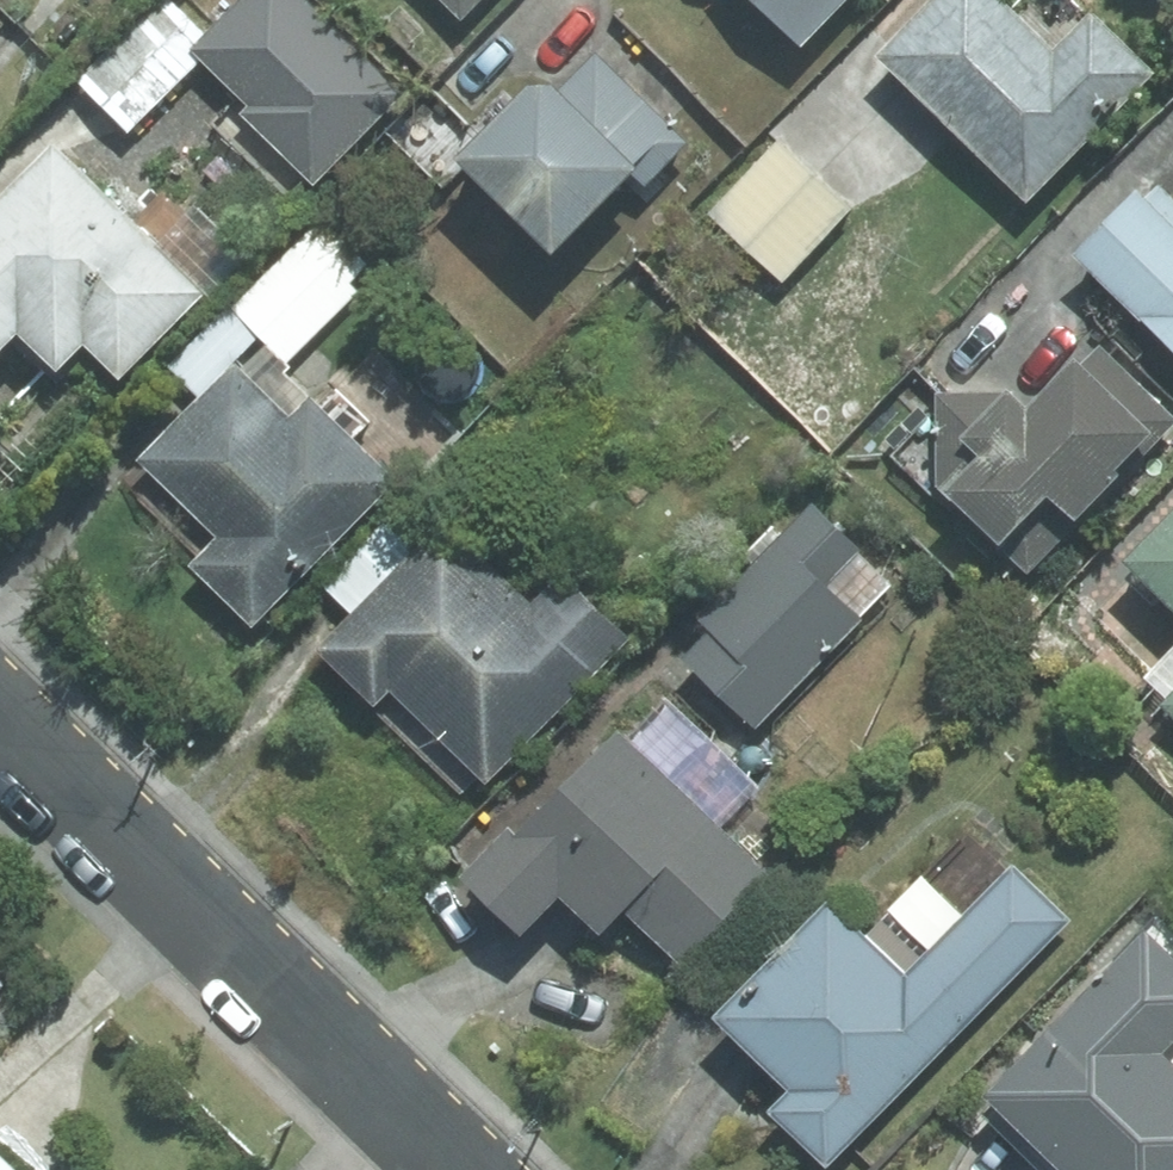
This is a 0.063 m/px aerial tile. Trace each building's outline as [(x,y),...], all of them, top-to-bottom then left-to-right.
[(212,35),(178,0),(175,0),(90,81),(111,103),(137,129),(210,59),(199,48),(212,35)] [(416,93),(321,0),(247,0),(212,35),(199,48),(210,59),(256,104),(248,112),(324,186),(416,93)] [(488,0),(456,0),(472,16),(488,0)] [(817,40),(856,0),(776,0),(817,40)] [(1018,0),(941,0),(891,51),(1041,199),(1165,75),(1110,20),(1099,9),(1064,44),(1041,23),(1018,0)] [(603,48),(574,78),(660,161),(656,165),(665,174),(699,139),(603,48)] [(656,165),(660,161),(574,78),(549,79),(478,152),(576,247),(656,165)] [(827,171),(787,134),(721,204),(797,275),(863,205),(827,171)] [(217,291),(65,144),(0,211),(0,363),(33,329),(72,368),(98,341),(134,376),(217,291)] [(1156,183),(1093,246),(1172,325),(1172,200),(1156,183)] [(324,214),(235,304),(251,319),(268,335),(275,342),(296,363),(299,360),(366,291),(356,282),(374,263),(324,214)] [(178,365),(210,395),(244,359),(268,335),(235,304),(178,365)] [(1045,402),(1027,384),(1019,392),(953,391),(951,486),(981,516),(991,506),(1020,536),(1070,486),(1095,511),(1136,471),(1130,465),(1172,422),(1172,406),(1108,341),(1045,402)] [(296,363),(275,342),(251,367),(299,414),(318,394),(295,372),(303,364),(299,360),(296,363)] [(251,367),(244,359),(210,395),(154,453),(203,503),(233,532),(217,547),(202,562),(265,624),(408,482),(318,394),(299,414),(251,367)] [(872,547),(828,502),(714,613),(726,625),(698,653),(769,725),(879,618),(840,578),(872,547)] [(542,599),(456,516),(422,551),(375,599),(331,645),(341,655),(390,702),(407,685),(448,725),(491,766),(500,775),(640,632),(573,567),(542,599)] [(1140,553),(1148,560),(1132,576),(1161,605),(1172,593),(1172,520),(1140,553)] [(360,584),(375,599),(422,551),(391,521),(344,569),(360,584)] [(407,685),(390,702),(383,709),(467,791),(491,766),(448,725),(407,685)] [(677,693),(641,731),(732,822),(767,785),(677,693)] [(529,820),(484,866),(513,894),(541,922),(574,889),(598,913),(615,929),(637,908),(691,962),(782,872),(732,822),(641,731),(636,727),(534,829),(529,820)] [(786,1110),(840,1163),(1078,921),(1020,864),(918,968),(844,895),(733,1008),(743,1018),(762,1036),(806,1078),(780,1104),(786,1110)] [(1159,931),(1002,1086),(1086,1169),(1172,1169),(1172,945),(1159,931)] [(0,1135),(0,1169),(35,1169),(0,1135)]
